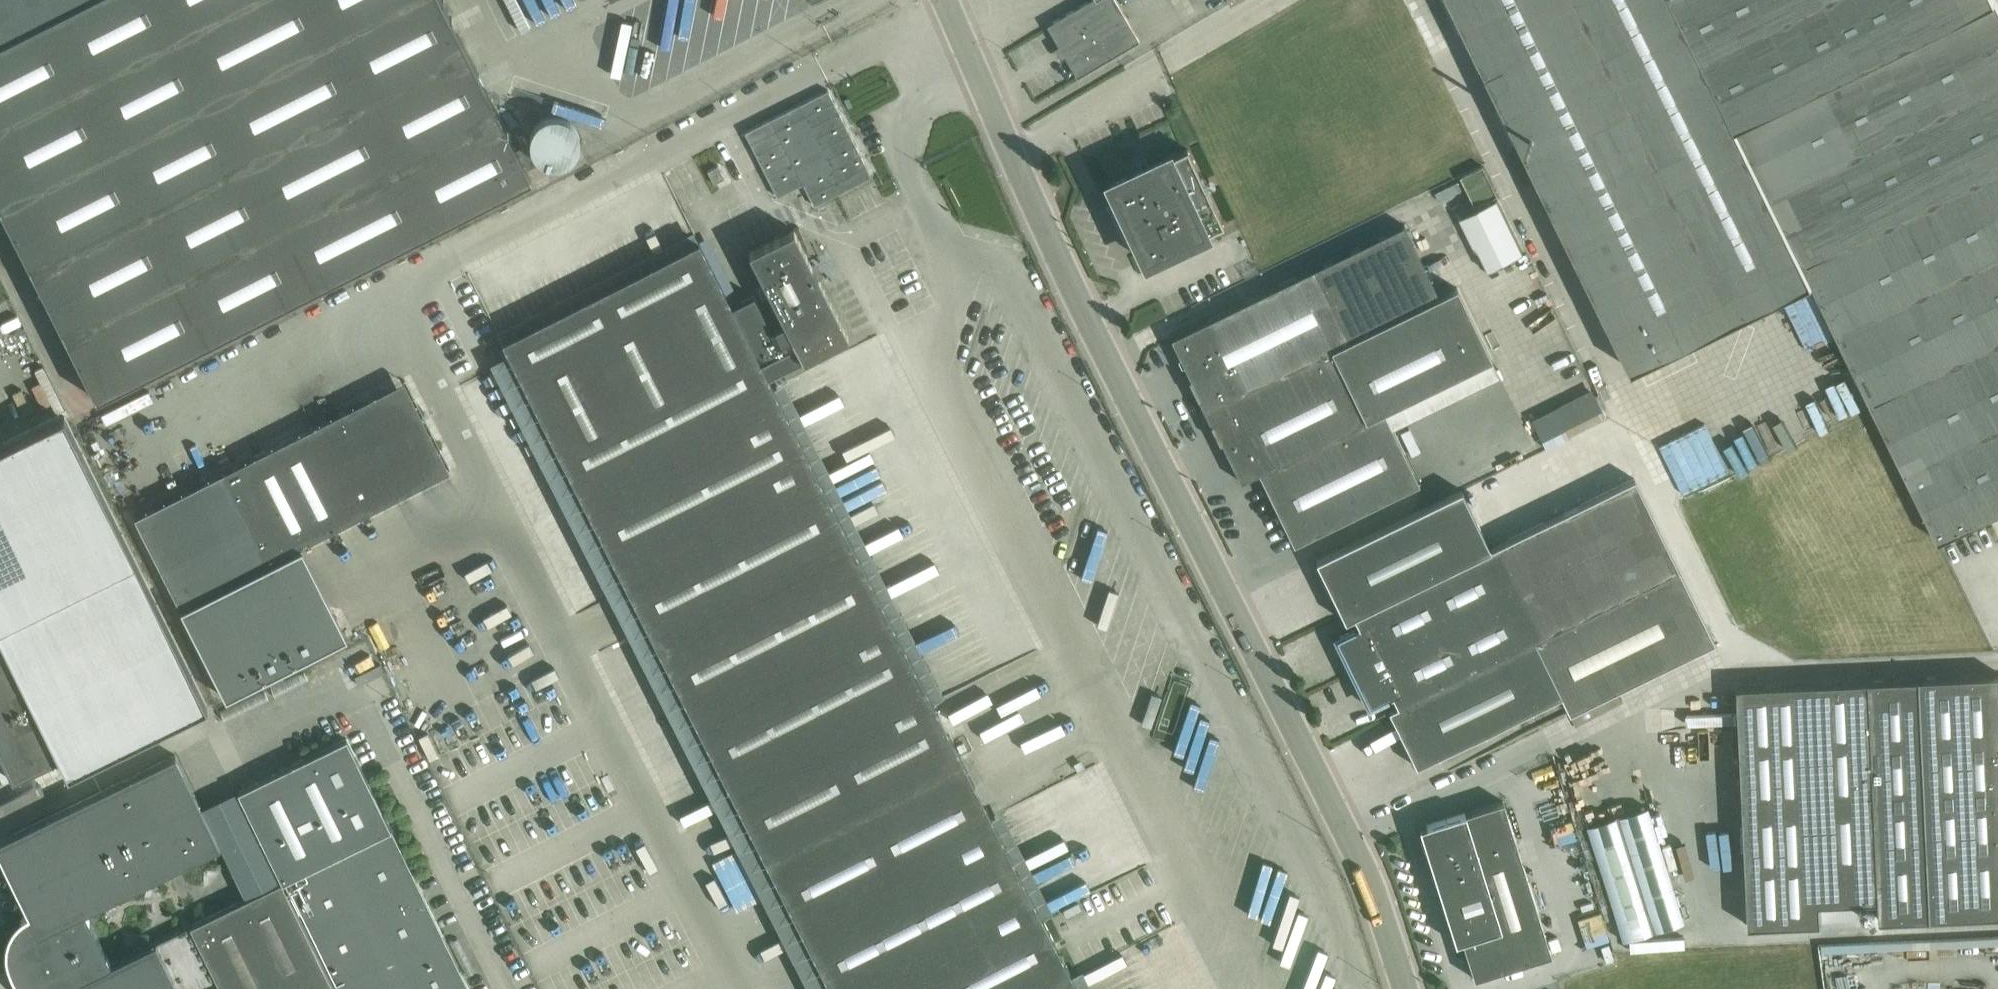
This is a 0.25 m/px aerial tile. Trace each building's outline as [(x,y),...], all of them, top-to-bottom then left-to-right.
[(96,398),(531,178),(526,168),(537,163),(555,169),(578,157),(584,139),(574,119),(552,112),(535,121),(527,143),(517,148),(442,0),(0,0),(0,207),(96,398)] [(1077,76),(1139,40),(1115,0),(1088,0),(1046,25),(1077,76)] [(1997,0),(1453,0),(1634,370),(1813,282),(1940,541),(1997,512),(1997,3),(1997,0)] [(870,175),(827,90),(744,132),(777,196),(802,183),(813,204),(870,175)] [(1142,267),(1211,236),(1208,230),(1222,224),(1186,147),(1173,154),(1170,148),(1101,180),(1142,267)] [(1461,217),(1487,270),(1524,252),(1498,199),(1497,198),(1461,216),(1461,217)] [(1203,410),(1438,295),(1402,222),(1170,337),(1189,377),(1188,378),(1203,410)] [(502,340),(508,353),(831,988),(1079,988),(1071,974),(962,759),(906,648),(768,377),(803,358),(848,336),(793,228),(748,251),(763,282),(771,296),(784,321),(770,328),(754,295),(732,306),(699,240),(502,340)] [(1438,295),(1203,410),(1218,441),(1220,440),(1239,480),(1259,471),(1294,543),(1418,482),(1383,411),(1491,358),(1456,286),(1438,295)] [(348,637),(301,545),(449,469),(404,380),(135,516),(181,606),(229,699),(348,637)] [(1550,417),(1557,434),(1602,415),(1595,398),(1550,417)] [(0,446),(0,755),(12,780),(59,757),(68,775),(208,706),(64,415),(0,446)] [(1315,560),(1345,620),(1354,616),(1359,626),(1336,637),(1341,648),(1350,668),(1369,706),(1392,694),(1397,705),(1388,709),(1416,765),(1487,731),(1561,695),(1569,711),(1699,648),(1714,640),(1634,477),(1490,548),(1461,489),(1315,560)] [(1739,684),(1746,828),(1750,925),(1822,922),(1821,901),(1880,899),(1881,918),(1997,913),(1997,674),(1871,679),(1739,684)] [(255,782),(359,988),(469,988),(347,737),(255,782)] [(0,839),(0,856),(29,914),(28,915),(27,915),(26,916),(25,916),(24,917),(23,918),(22,918),(21,919),(20,920),(20,921),(19,921),(18,922),(17,923),(16,924),(16,925),(15,926),(14,927),(14,928),(13,928),(11,932),(9,937),(7,943),(7,948),(7,949),(7,950),(7,951),(7,952),(7,954),(7,955),(7,956),(7,957),(7,958),(7,959),(8,960),(8,961),(8,962),(9,964),(9,965),(9,966),(10,967),(20,988),(21,988),(359,988),(255,782),(237,791),(281,880),(245,898),(110,963),(85,911),(220,845),(202,808),(175,754),(5,837),(0,839)] [(1503,800),(1419,826),(1455,942),(1461,940),(1473,978),(1551,954),(1503,800)] [(1682,921),(1647,807),(1586,826),(1621,940),(1682,921)]
